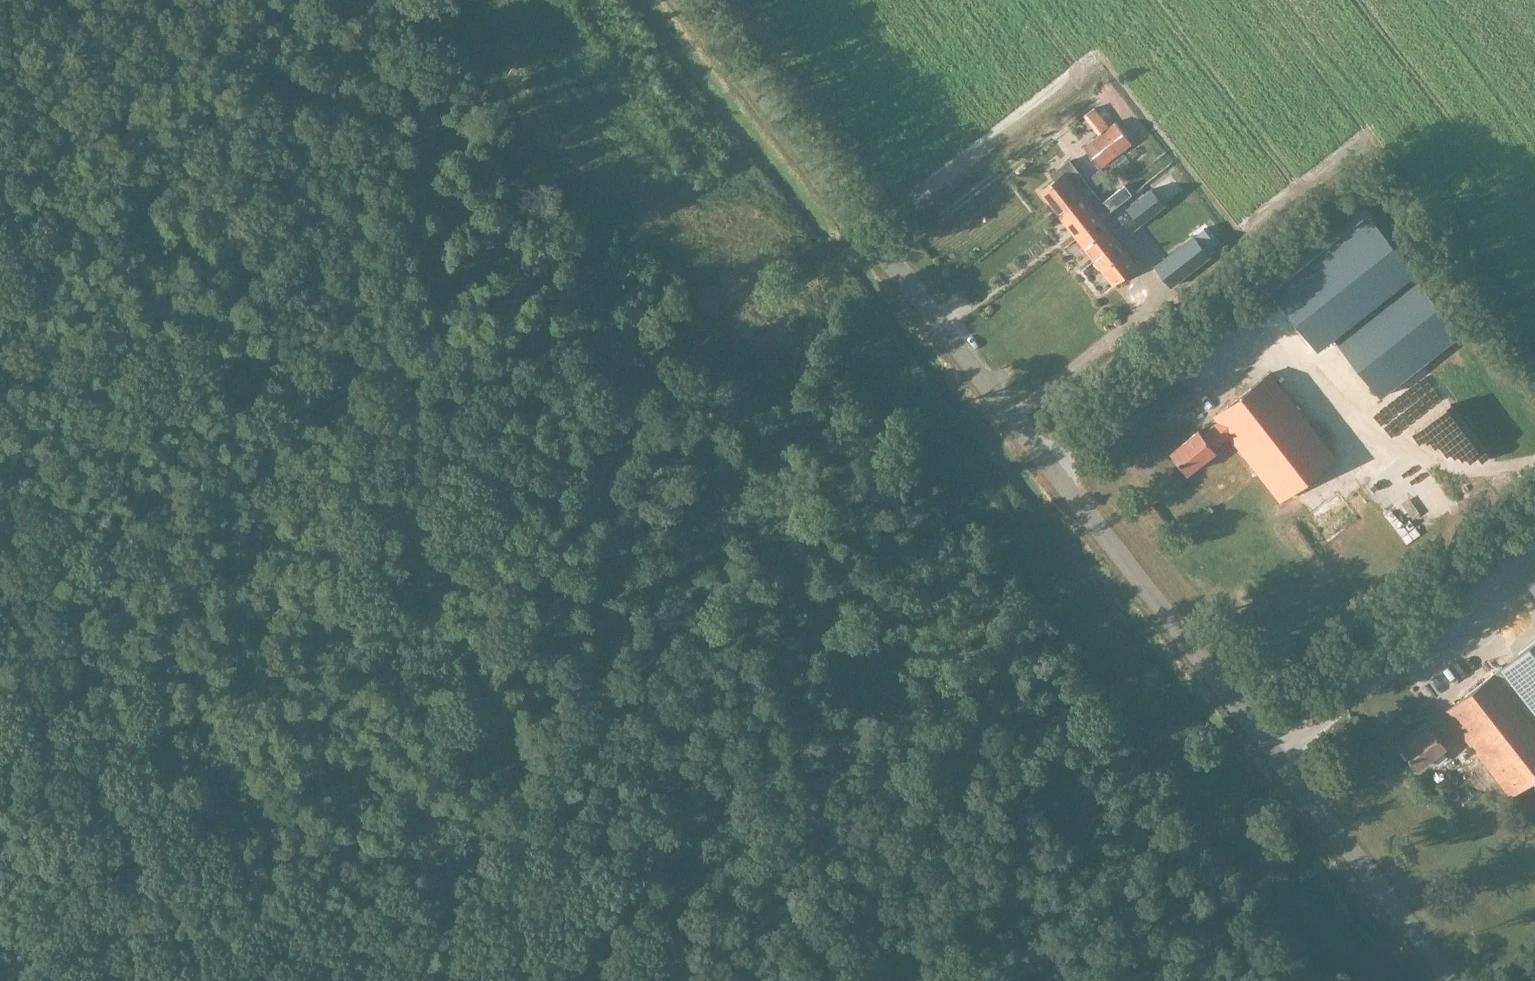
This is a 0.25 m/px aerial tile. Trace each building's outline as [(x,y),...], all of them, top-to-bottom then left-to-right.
[(1094,165),(1126,140),(1110,119),(1091,134),(1098,144),(1085,154),(1094,165)] [(1059,216),(1083,197),(1093,190),(1081,175),(1072,183),(1065,174),(1041,193),(1041,194),(1042,193),(1059,216)] [(1077,238),(1101,219),(1110,212),(1093,190),(1083,197),(1059,216),(1077,238)] [(1154,190),(1128,210),(1141,226),(1166,206),(1154,190)] [(1317,348),(1333,336),(1334,338),(1351,324),(1350,322),(1412,273),(1367,216),(1272,291),(1317,348)] [(1119,242),(1119,243),(1132,234),(1125,225),(1113,234),(1101,219),(1077,238),(1095,261),(1119,242)] [(1195,237),(1155,267),(1171,288),(1211,257),(1195,237)] [(1136,265),(1119,243),(1119,242),(1095,261),(1112,284),(1113,285),(1138,266),(1137,265),(1136,265)] [(1334,338),(1379,396),(1459,332),(1414,275),(1351,324),(1334,338)] [(1198,430),(1169,453),(1186,474),(1214,451),(1212,448),(1227,436),(1278,501),(1335,456),(1269,372),(1212,416),(1216,421),(1201,434),(1198,430)] [(1509,796),(1534,775),(1534,641),(1443,711),(1447,716),(1432,728),(1429,725),(1400,747),(1416,768),(1445,746),(1443,743),(1458,731),(1509,796)] [(1320,686),(1312,692),(1316,697),(1324,691),(1320,686)] [(1470,794),(1488,780),(1473,760),(1455,774),(1470,794)]
